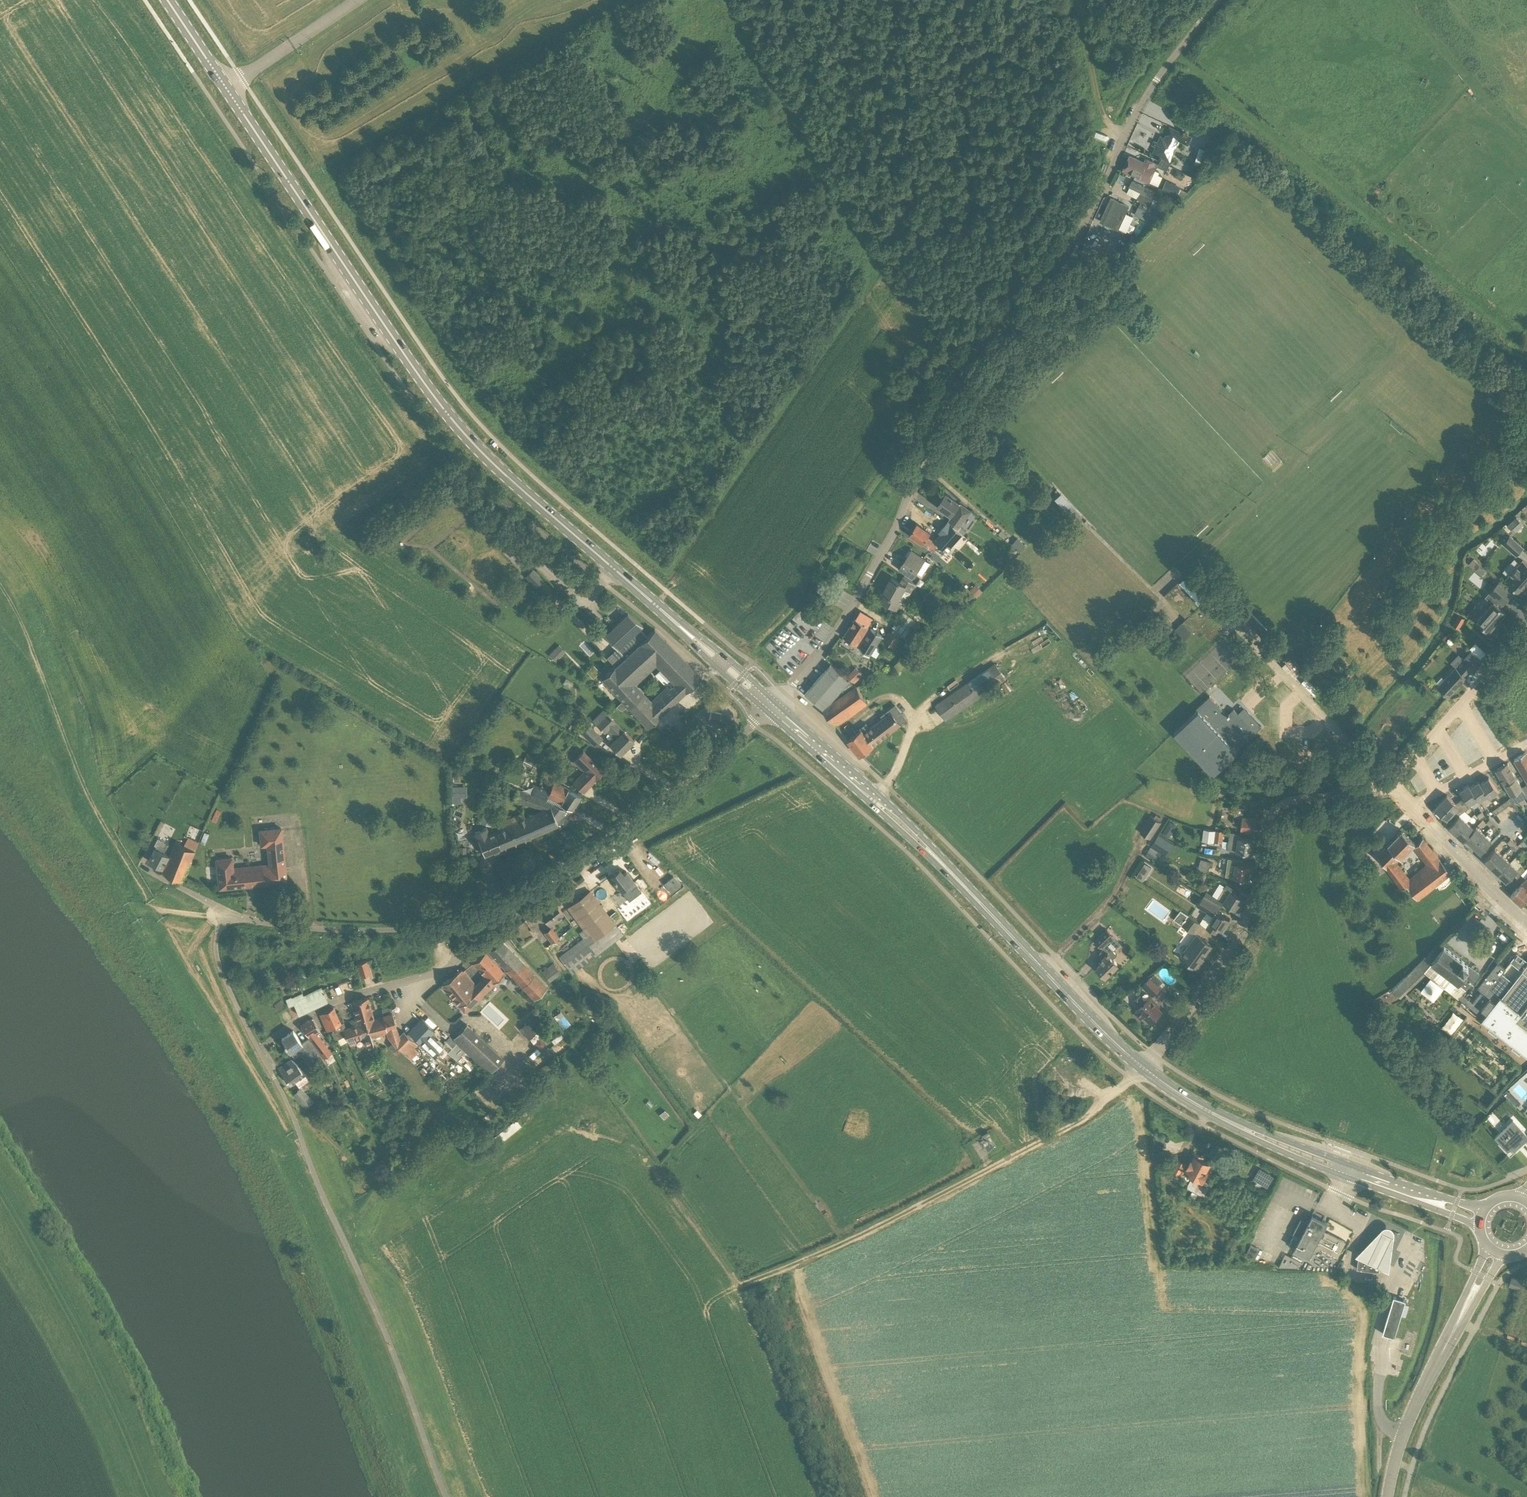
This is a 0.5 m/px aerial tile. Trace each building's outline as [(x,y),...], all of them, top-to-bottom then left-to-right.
[(1159,136),(1154,151),(1172,159),(1180,144),(1189,148),(1192,140),(1169,131),(1166,139),(1159,136)] [(1199,147),(1194,162),(1202,165),(1207,149),(1199,147)] [(1160,161),(1169,165),(1172,159),(1163,155),(1160,161)] [(1129,159),(1123,173),(1150,185),(1156,171),(1153,169),(1155,165),(1146,161),(1144,165),(1129,159)] [(1167,171),(1169,165),(1160,161),(1157,166),(1167,171)] [(1120,174),(1116,181),(1122,184),(1126,176),(1120,174)] [(1181,187),(1166,180),(1162,190),(1177,197),(1181,187)] [(1155,195),(1132,183),(1125,196),(1136,202),(1139,196),(1151,202),(1155,195)] [(1139,206),(1139,207),(1142,208),(1148,211),(1150,206),(1141,202),(1139,206)] [(1150,206),(1148,211),(1157,215),(1160,216),(1162,211),(1155,208),(1151,206),(1150,206)] [(1146,216),(1148,211),(1142,208),(1139,207),(1136,212),(1146,216)] [(1130,217),(1120,212),(1115,222),(1124,227),(1130,217)] [(1061,492),(1055,498),(1073,517),(1079,511),(1061,492)] [(959,530),(971,511),(960,504),(946,494),(937,506),(951,516),(948,521),(959,530)] [(1516,517),(1507,525),(1515,533),(1524,524),(1516,517)] [(963,534),(959,530),(948,521),(938,532),(940,533),(934,540),(947,551),(948,552),(963,534)] [(941,557),(947,551),(934,540),(928,536),(930,533),(916,524),(909,535),(922,544),(923,544),(936,553),(941,557)] [(1022,534),(1028,540),(1032,535),(1026,529),(1022,534)] [(1510,536),(1503,543),(1516,555),(1523,548),(1510,536)] [(1018,538),(1011,545),(1019,552),(1026,545),(1018,538)] [(513,555),(519,547),(510,539),(504,547),(513,555)] [(911,550),(902,563),(898,568),(913,578),(917,572),(922,575),(929,564),(930,563),(925,560),(911,550)] [(1468,563),(1481,574),(1486,569),(1473,558),(1468,563)] [(1523,560),(1505,580),(1522,594),(1526,589),(1526,590),(1526,564),(1523,560)] [(556,593),(533,569),(525,577),(548,600),(556,593)] [(901,603),(904,604),(911,592),(913,593),(917,585),(904,576),(900,582),(891,577),(883,593),(887,595),(883,602),(897,610),(901,603)] [(1180,581),(1199,603),(1204,598),(1185,577),(1180,581)] [(1164,595),(1186,618),(1173,631),(1183,641),(1195,630),(1200,636),(1204,632),(1210,639),(1224,626),(1212,614),(1213,613),(1207,607),(1210,604),(1206,600),(1200,605),(1178,582),(1164,595)] [(1494,602),(1477,621),(1489,631),(1495,624),(1499,620),(1505,612),(1500,607),(1503,604),(1512,594),(1498,582),(1489,592),(1496,599),(1494,602)] [(1262,624),(1247,608),(1241,614),(1256,630),(1262,624)] [(903,611),(893,626),(905,635),(916,621),(903,611)] [(648,629),(629,612),(605,634),(626,656),(602,679),(620,697),(635,683),(655,664),(661,671),(656,675),(666,685),(651,700),(664,713),(686,692),(701,677),(666,641),(667,641),(666,640),(666,641),(655,630),(655,629),(648,635),(645,632),(648,629)] [(1458,629),(1465,618),(1459,615),(1453,626),(1458,629)] [(869,626),(868,626),(856,618),(844,636),(857,645),(869,626)] [(859,646),(870,655),(883,636),(870,628),(859,646)] [(884,640),(895,647),(901,639),(889,631),(884,640)] [(548,655),(555,661),(565,651),(558,645),(548,655)] [(1456,668),(1438,687),(1448,697),(1460,684),(1460,683),(1463,679),(1464,680),(1466,677),(1474,669),(1482,661),(1472,651),(1464,660),(1467,662),(1459,670),(1456,668)] [(903,656),(893,664),(899,670),(908,662),(903,656)] [(1006,679),(995,663),(935,705),(946,721),(1006,679)] [(592,678),(600,670),(593,664),(586,671),(592,678)] [(838,670),(831,664),(805,694),(824,710),(829,706),(851,681),(838,670)] [(847,676),(854,682),(862,673),(855,668),(847,676)] [(651,700),(635,683),(620,697),(649,727),(662,715),(664,713),(651,700)] [(857,686),(829,706),(824,710),(837,726),(868,702),(857,686)] [(1210,696),(1197,708),(1198,710),(1174,732),(1213,774),(1237,751),(1236,750),(1247,740),(1244,737),(1252,728),(1241,717),(1242,716),(1239,712),(1238,713),(1234,709),(1228,715),(1210,696)] [(891,711),(863,732),(873,745),(901,724),(907,719),(898,708),(892,712),(891,711)] [(719,722),(720,720),(721,713),(711,711),(709,719),(719,722)] [(617,737),(610,744),(620,754),(634,740),(624,730),(623,731),(614,722),(615,721),(608,714),(597,725),(604,732),(608,728),(617,737)] [(873,745),(863,732),(861,729),(854,735),(849,727),(842,732),(860,755),(873,745)] [(586,729),(582,732),(595,746),(602,739),(592,728),(589,731),(586,729)] [(572,782),(582,792),(594,780),(603,771),(582,751),(572,761),(582,771),(572,782)] [(1525,753),(1514,759),(1526,781),(1526,756),(1525,753)] [(522,763),(531,767),(536,758),(527,754),(522,763)] [(1507,763),(1495,770),(1510,795),(1516,802),(1520,800),(1524,807),(1526,806),(1526,783),(1521,786),(1507,763)] [(1489,798),(1498,791),(1489,778),(1480,784),(1484,789),(1483,790),(1487,796),(1489,798)] [(554,781),(549,791),(546,797),(560,803),(567,789),(568,788),(554,781)] [(1479,802),(1480,801),(1487,796),(1483,790),(1484,789),(1480,784),(1479,781),(1470,787),(1474,792),(1473,793),(1477,799),(1479,802)] [(536,785),(532,795),(545,800),(553,804),(551,808),(558,825),(560,825),(568,813),(563,810),(565,806),(571,809),(579,795),(567,789),(560,803),(546,797),(549,791),(536,785)] [(1470,805),(1477,799),(1473,793),(1474,792),(1470,787),(1468,785),(1459,791),(1464,798),(1469,805),(1470,805)] [(453,798),(461,798),(467,798),(467,787),(453,787),(453,798)] [(545,800),(532,795),(516,789),(512,800),(540,810),(493,830),(502,848),(558,825),(551,808),(553,804),(545,800)] [(1452,814),(1456,817),(1459,814),(1460,814),(1461,813),(1471,806),(1470,805),(1469,805),(1464,798),(1455,803),(1447,795),(1434,808),(1446,820),(1452,814)] [(1256,818),(1243,816),(1244,808),(1235,807),(1233,821),(1241,823),(1241,829),(1255,830),(1256,818)] [(484,816),(484,817),(489,818),(495,820),(497,812),(486,809),(484,816)] [(1467,821),(1460,814),(1459,814),(1456,817),(1448,826),(1455,834),(1467,821)] [(1161,822),(1150,815),(1140,832),(1151,839),(1161,822)] [(1170,821),(1162,834),(1168,838),(1177,825),(1170,821)] [(1474,828),(1467,821),(1455,834),(1463,841),(1465,839),(1470,834),(1469,833),(1474,828)] [(1224,823),(1220,828),(1225,831),(1229,826),(1224,823)] [(1484,834),(1477,826),(1476,826),(1474,828),(1469,833),(1470,834),(1465,839),(1473,846),(1484,834)] [(242,886),(265,883),(287,881),(281,828),(260,830),(262,845),(268,845),(270,868),(263,868),(233,871),(232,858),(217,859),(220,888),(242,886)] [(476,840),(478,840),(484,855),(502,848),(493,830),(489,831),(487,828),(474,833),(476,840)] [(1202,840),(1222,843),(1224,831),(1204,829),(1202,840)] [(1387,844),(1376,856),(1401,889),(1407,885),(1417,899),(1452,872),(1439,857),(1422,837),(1413,846),(1426,863),(1409,879),(1395,862),(1414,842),(1401,830),(1387,844)] [(1239,833),(1231,832),(1229,842),(1237,843),(1236,850),(1252,852),(1254,839),(1239,837),(1239,833)] [(1158,834),(1150,847),(1157,851),(1168,857),(1175,845),(1158,834)] [(1492,841),(1484,834),(1473,846),(1480,853),(1492,841)] [(156,846),(155,848),(164,852),(168,843),(158,838),(154,845),(156,846)] [(184,846),(177,843),(162,873),(181,882),(200,844),(188,838),(184,846)] [(1152,860),(1157,851),(1150,847),(1145,856),(1152,860)] [(168,855),(164,852),(155,848),(149,861),(162,868),(168,855)] [(1495,848),(1483,860),(1491,867),(1503,855),(1495,848)] [(1510,862),(1503,855),(1491,867),(1498,875),(1510,862)] [(1236,859),(1228,857),(1227,863),(1229,864),(1228,869),(1234,869),(1233,877),(1248,878),(1249,865),(1236,863),(1236,859)] [(1514,858),(1510,862),(1498,875),(1506,882),(1517,871),(1521,874),(1525,870),(1521,866),(1522,865),(1514,858)] [(1211,862),(1200,859),(1197,871),(1207,874),(1211,862)] [(617,910),(626,922),(650,903),(633,882),(634,881),(626,871),(622,873),(619,869),(610,875),(622,891),(629,901),(617,910)] [(1140,871),(1136,877),(1143,881),(1146,876),(1140,871)] [(1526,899),(1526,879),(1510,895),(1521,905),(1526,899)] [(1209,901),(1210,901),(1220,907),(1223,902),(1236,910),(1243,898),(1236,894),(1238,891),(1226,884),(1217,898),(1212,894),(1209,901)] [(588,935),(583,939),(559,957),(566,966),(616,928),(589,891),(567,907),(588,935)] [(1217,911),(1219,907),(1202,897),(1197,906),(1213,916),(1206,928),(1216,934),(1219,928),(1223,930),(1223,929),(1224,930),(1226,929),(1227,926),(1227,925),(1226,924),(1230,918),(1217,911)] [(556,919),(563,914),(553,899),(542,907),(543,908),(539,911),(549,926),(557,921),(556,919)] [(1174,919),(1182,925),(1189,915),(1181,909),(1174,919)] [(1182,925),(1193,933),(1200,923),(1189,915),(1182,925)] [(543,933),(551,943),(559,937),(551,927),(543,933)] [(1117,955),(1115,952),(1122,945),(1113,936),(1107,929),(1095,941),(1104,949),(1100,952),(1103,956),(1100,960),(1102,962),(1097,968),(1105,977),(1117,965),(1113,959),(1117,955)] [(1203,958),(1202,957),(1211,945),(1196,933),(1179,956),(1196,969),(1203,958)] [(507,959),(501,953),(507,947),(500,939),(488,949),(501,965),(507,959)] [(507,959),(501,965),(510,975),(533,1000),(547,987),(524,964),(508,946),(507,947),(501,953),(507,959)] [(1401,998),(1426,973),(1458,999),(1462,994),(1466,989),(1478,974),(1468,966),(1469,966),(1464,962),(1444,946),(1440,951),(1435,947),(1425,958),(1417,965),(1392,989),(1401,998)] [(475,986),(484,995),(495,984),(493,982),(504,972),(485,952),(472,962),(485,976),(475,986)] [(1514,957),(1520,962),(1524,957),(1517,953),(1514,957)] [(1520,962),(1514,957),(1505,968),(1501,973),(1513,982),(1526,964),(1526,960),(1524,957),(1520,962)] [(361,977),(370,974),(365,960),(357,962),(361,977)] [(561,974),(552,962),(541,972),(549,982),(561,974)] [(1501,973),(1505,968),(1497,962),(1477,988),(1481,992),(1479,994),(1472,1002),(1462,994),(1458,999),(1473,1011),(1482,1017),(1501,997),(1490,988),(1501,973)] [(1513,982),(1501,997),(1482,1017),(1481,1018),(1489,1024),(1487,1026),(1495,1033),(1497,1031),(1512,1043),(1511,1045),(1519,1051),(1520,1050),(1526,1055),(1526,964),(1513,982)] [(460,1007),(466,1013),(484,995),(475,986),(463,970),(462,970),(462,969),(442,984),(443,985),(441,986),(446,992),(448,991),(460,1007)] [(1160,984),(1163,981),(1155,973),(1142,985),(1152,997),(1162,986),(1160,984)] [(1490,988),(1501,997),(1513,982),(1501,973),(1490,988)] [(321,987),(303,995),(309,1009),(327,1001),(321,987)] [(298,1014),(309,1009),(303,995),(302,993),(291,998),(291,997),(285,999),(289,1007),(294,1005),(298,1014)] [(1159,1013),(1163,1008),(1150,996),(1145,1002),(1140,997),(1135,1003),(1141,1009),(1135,1015),(1141,1020),(1144,1018),(1151,1025),(1161,1015),(1159,1013)] [(367,998),(361,999),(371,1037),(386,1033),(386,1031),(387,1030),(383,1017),(373,1019),(367,998)] [(374,1048),(371,1037),(361,999),(352,1002),(358,1024),(343,1030),(345,1034),(350,1046),(356,1044),(355,1040),(363,1038),(366,1047),(367,1046),(368,1050),(374,1048)] [(274,1004),(278,1011),(285,1006),(280,1000),(276,1003),(274,1004)] [(336,1040),(345,1034),(343,1030),(340,1023),(333,1007),(319,1014),(327,1031),(333,1028),(334,1030),(331,1032),(336,1040)] [(1465,1018),(1452,1008),(1439,1025),(1452,1035),(1465,1018)] [(382,1014),(383,1017),(387,1030),(386,1031),(386,1033),(387,1037),(392,1042),(396,1046),(396,1045),(401,1050),(410,1060),(418,1052),(413,1047),(416,1044),(412,1040),(410,1037),(404,1032),(399,1037),(392,1012),(382,1014)] [(312,1018),(300,1025),(309,1037),(308,1038),(318,1052),(319,1051),(324,1058),(331,1053),(328,1050),(329,1050),(326,1046),(327,1046),(319,1035),(321,1033),(312,1018)] [(456,1043),(452,1039),(449,1036),(445,1040),(446,1041),(442,1046),(436,1040),(431,1034),(434,1031),(428,1025),(428,1024),(421,1018),(409,1031),(410,1031),(408,1033),(411,1036),(410,1037),(412,1040),(415,1037),(422,1043),(421,1043),(428,1049),(428,1048),(436,1056),(443,1048),(448,1052),(457,1061),(462,1056),(471,1066),(475,1061),(456,1043)] [(467,1023),(461,1029),(452,1039),(456,1043),(475,1061),(478,1064),(489,1074),(498,1064),(504,1059),(467,1023)] [(521,1031),(529,1040),(537,1032),(530,1024),(521,1031)] [(302,1043),(293,1031),(279,1040),(289,1056),(291,1054),(292,1056),(296,1056),(300,1054),(306,1063),(319,1054),(309,1039),(302,1043)] [(396,1045),(396,1046),(392,1042),(388,1047),(396,1055),(401,1050),(396,1045)] [(336,1055),(325,1060),(327,1066),(338,1061),(336,1055)] [(438,1057),(435,1059),(445,1069),(448,1066),(438,1057)] [(297,1064),(292,1059),(279,1069),(283,1075),(290,1084),(294,1081),(299,1087),(309,1080),(304,1074),(297,1064)] [(301,1088),(294,1096),(305,1108),(313,1101),(301,1088)] [(470,1118),(483,1107),(476,1099),(464,1110),(470,1118)] [(1049,1102),(1045,1105),(1053,1116),(1057,1113),(1049,1102)] [(503,1140),(522,1125),(516,1118),(498,1133),(503,1140)] [(1514,1150),(1526,1138),(1526,1135),(1514,1120),(1495,1136),(1508,1150),(1511,1146),(1514,1150)] [(1157,1134),(1153,1144),(1171,1151),(1175,1141),(1157,1134)] [(1195,1153),(1188,1165),(1178,1160),(1173,1170),(1181,1175),(1183,1171),(1201,1181),(1207,1169),(1206,1169),(1209,1163),(1201,1159),(1203,1157),(1195,1153)] [(1262,1184),(1257,1182),(1253,1188),(1258,1191),(1262,1184)] [(1301,1218),(1298,1223),(1293,1233),(1300,1237),(1299,1240),(1294,1237),(1289,1246),(1295,1249),(1294,1250),(1309,1258),(1316,1245),(1337,1257),(1346,1241),(1324,1230),(1327,1223),(1312,1215),(1309,1222),(1301,1218)] [(1380,1228),(1354,1255),(1387,1271),(1393,1235),(1393,1231),(1392,1229),(1391,1228),(1388,1226),(1385,1226),(1382,1226),(1380,1228)] [(1241,1239),(1234,1235),(1226,1249),(1233,1253),(1241,1239)] [(1243,1260),(1252,1264),(1259,1249),(1250,1245),(1243,1260)] [(1369,1258),(1359,1257),(1357,1269),(1376,1271),(1377,1271),(1378,1271),(1379,1271),(1380,1270),(1380,1269),(1381,1268),(1381,1266),(1381,1265),(1380,1264),(1379,1263),(1369,1258)] [(1521,1280),(1519,1279),(1512,1277),(1509,1285),(1519,1288),(1521,1280)] [(1383,1334),(1394,1337),(1406,1301),(1394,1297),(1383,1334)]
